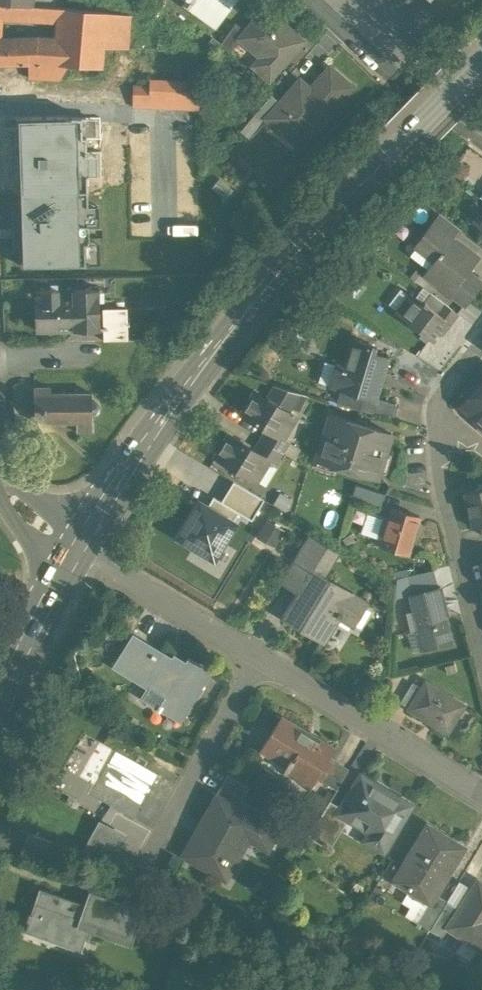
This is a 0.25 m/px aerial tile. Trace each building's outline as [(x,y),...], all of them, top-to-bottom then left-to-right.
[(190,3),(189,3),(186,7),(216,29),(237,0),(192,0),(190,3)] [(36,20),(37,6),(0,3),(0,17),(36,20)] [(105,13),(61,8),(58,42),(74,43),(73,66),(99,67),(101,48),(105,13)] [(244,31),(242,34),(244,35),(238,41),(259,59),(253,66),(268,80),(302,41),(265,8),(244,31)] [(129,15),(105,13),(101,48),(125,49),(129,15)] [(235,23),(219,44),(229,52),(238,41),(244,35),(242,34),(244,31),(235,23)] [(0,42),(0,64),(30,64),(34,64),(35,41),(0,42)] [(58,42),(35,41),(34,64),(30,64),(29,76),(61,78),(62,65),(73,66),(74,43),(58,42)] [(278,105),(265,120),(267,121),(278,131),(282,126),(297,140),(315,120),(320,124),(351,89),(328,69),(309,91),(298,82),(278,105)] [(199,83),(149,80),(149,88),(148,108),(198,110),(199,83)] [(149,88),(133,87),(132,107),(148,108),(149,88)] [(278,105),(269,97),(252,117),(262,126),(267,121),(265,120),(278,105)] [(82,138),(81,118),(17,118),(17,130),(15,130),(16,174),(19,174),(19,192),(88,191),(88,138),(82,138)] [(88,191),(19,192),(19,215),(17,215),(17,258),(20,258),(20,269),(86,268),(86,246),(89,246),(88,191)] [(461,232),(440,216),(431,227),(452,243),(453,242),(461,232)] [(452,243),(431,227),(418,245),(438,261),(426,278),(463,307),(480,285),(466,274),(476,260),(453,242),(452,243)] [(98,292),(34,294),(35,335),(74,333),(74,323),(99,322),(98,292)] [(457,314),(428,292),(419,303),(444,322),(443,323),(447,327),(457,314)] [(419,303),(414,299),(399,319),(429,342),(443,323),(444,322),(419,303)] [(127,343),(126,311),(102,312),(103,344),(127,343)] [(373,348),(351,342),(337,391),(362,399),(374,402),(374,400),(386,359),(371,355),(373,348)] [(297,393),(274,386),(267,398),(279,405),(278,407),(286,411),(297,393)] [(462,410),(481,427),(481,388),(462,410)] [(91,397),(49,398),(49,392),(33,392),(34,427),(75,426),(76,435),(92,435),(91,419),(95,418),(97,417),(99,415),(100,411),(98,407),(96,405),(94,404),(91,404),(91,397)] [(279,405),(267,398),(266,399),(254,392),(240,414),(266,430),(281,439),(282,438),(294,416),(286,411),(278,407),(279,405)] [(398,407),(374,400),(374,402),(362,399),(358,411),(393,422),(398,407)] [(389,434),(329,416),(315,461),(375,479),(389,434)] [(281,439),(266,430),(260,440),(281,452),(287,441),(282,438),(281,439)] [(253,451),(227,435),(214,457),(226,465),(225,467),(237,474),(238,472),(254,482),(267,461),(267,460),(253,451)] [(281,452),(260,440),(253,451),(267,460),(267,461),(273,465),(281,452)] [(252,521),(264,501),(233,482),(221,502),(239,513),(252,521)] [(355,485),(350,501),(379,510),(384,494),(355,485)] [(465,494),(474,529),(481,527),(481,532),(481,489),(465,494)] [(293,501),(279,494),(272,506),(286,514),(293,501)] [(233,523),(239,513),(221,502),(214,498),(208,509),(233,523)] [(200,504),(179,538),(214,559),(235,525),(233,523),(208,509),(200,504)] [(419,519),(390,510),(387,517),(382,538),(379,548),(408,556),(419,519)] [(383,516),(377,537),(382,538),(387,517),(383,516)] [(257,537),(274,547),(284,530),(267,520),(257,537)] [(365,604),(312,572),(326,549),(310,539),(292,568),(307,577),(299,590),(304,593),(287,621),(322,643),(338,617),(352,626),(365,604)] [(432,573),(408,579),(412,595),(436,589),(432,573)] [(412,595),(410,596),(419,632),(415,633),(420,651),(449,644),(442,617),(446,616),(439,589),(436,589),(412,595)] [(174,662),(133,637),(114,668),(147,688),(139,700),(157,711),(159,713),(161,710),(180,722),(210,672),(189,660),(182,671),(172,665),(174,662)] [(421,689),(411,683),(399,703),(410,709),(421,689)] [(462,705),(425,683),(421,689),(410,709),(425,718),(426,718),(433,722),(433,723),(446,731),(462,705)] [(318,741),(279,718),(262,748),(288,763),(281,773),(285,776),(285,775),(311,789),(316,779),(317,780),(330,759),(329,758),(335,747),(320,738),(318,741)] [(114,751),(99,743),(79,778),(94,786),(114,751)] [(158,776),(114,751),(94,786),(89,796),(133,821),(158,776)] [(348,770),(330,759),(317,780),(336,790),(348,770)] [(248,788),(227,776),(215,798),(217,799),(218,797),(237,808),(248,788)] [(387,793),(359,777),(340,808),(339,809),(343,811),(371,828),(363,842),(383,854),(412,805),(388,791),(387,793)] [(217,799),(196,837),(193,836),(181,858),(219,880),(243,838),(265,850),(276,830),(237,808),(218,797),(217,799)] [(329,802),(308,838),(322,847),(343,811),(339,809),(340,808),(329,802)] [(124,837),(100,824),(83,853),(109,863),(124,837)] [(465,848),(427,825),(396,876),(410,885),(406,891),(428,904),(430,905),(436,896),(465,848)] [(54,843),(28,834),(19,859),(45,869),(54,843)] [(477,880),(459,909),(447,926),(449,927),(469,941),(471,938),(481,944),(478,950),(481,952),(481,883),(477,880)] [(84,904),(39,889),(31,913),(29,913),(26,920),(29,921),(25,932),(42,938),(44,930),(83,944),(90,924),(127,937),(137,907),(89,890),(84,904)] [(446,902),(436,896),(430,905),(428,904),(417,924),(429,931),(446,902)] [(459,909),(446,902),(429,931),(441,939),(449,927),(447,926),(459,909)]
